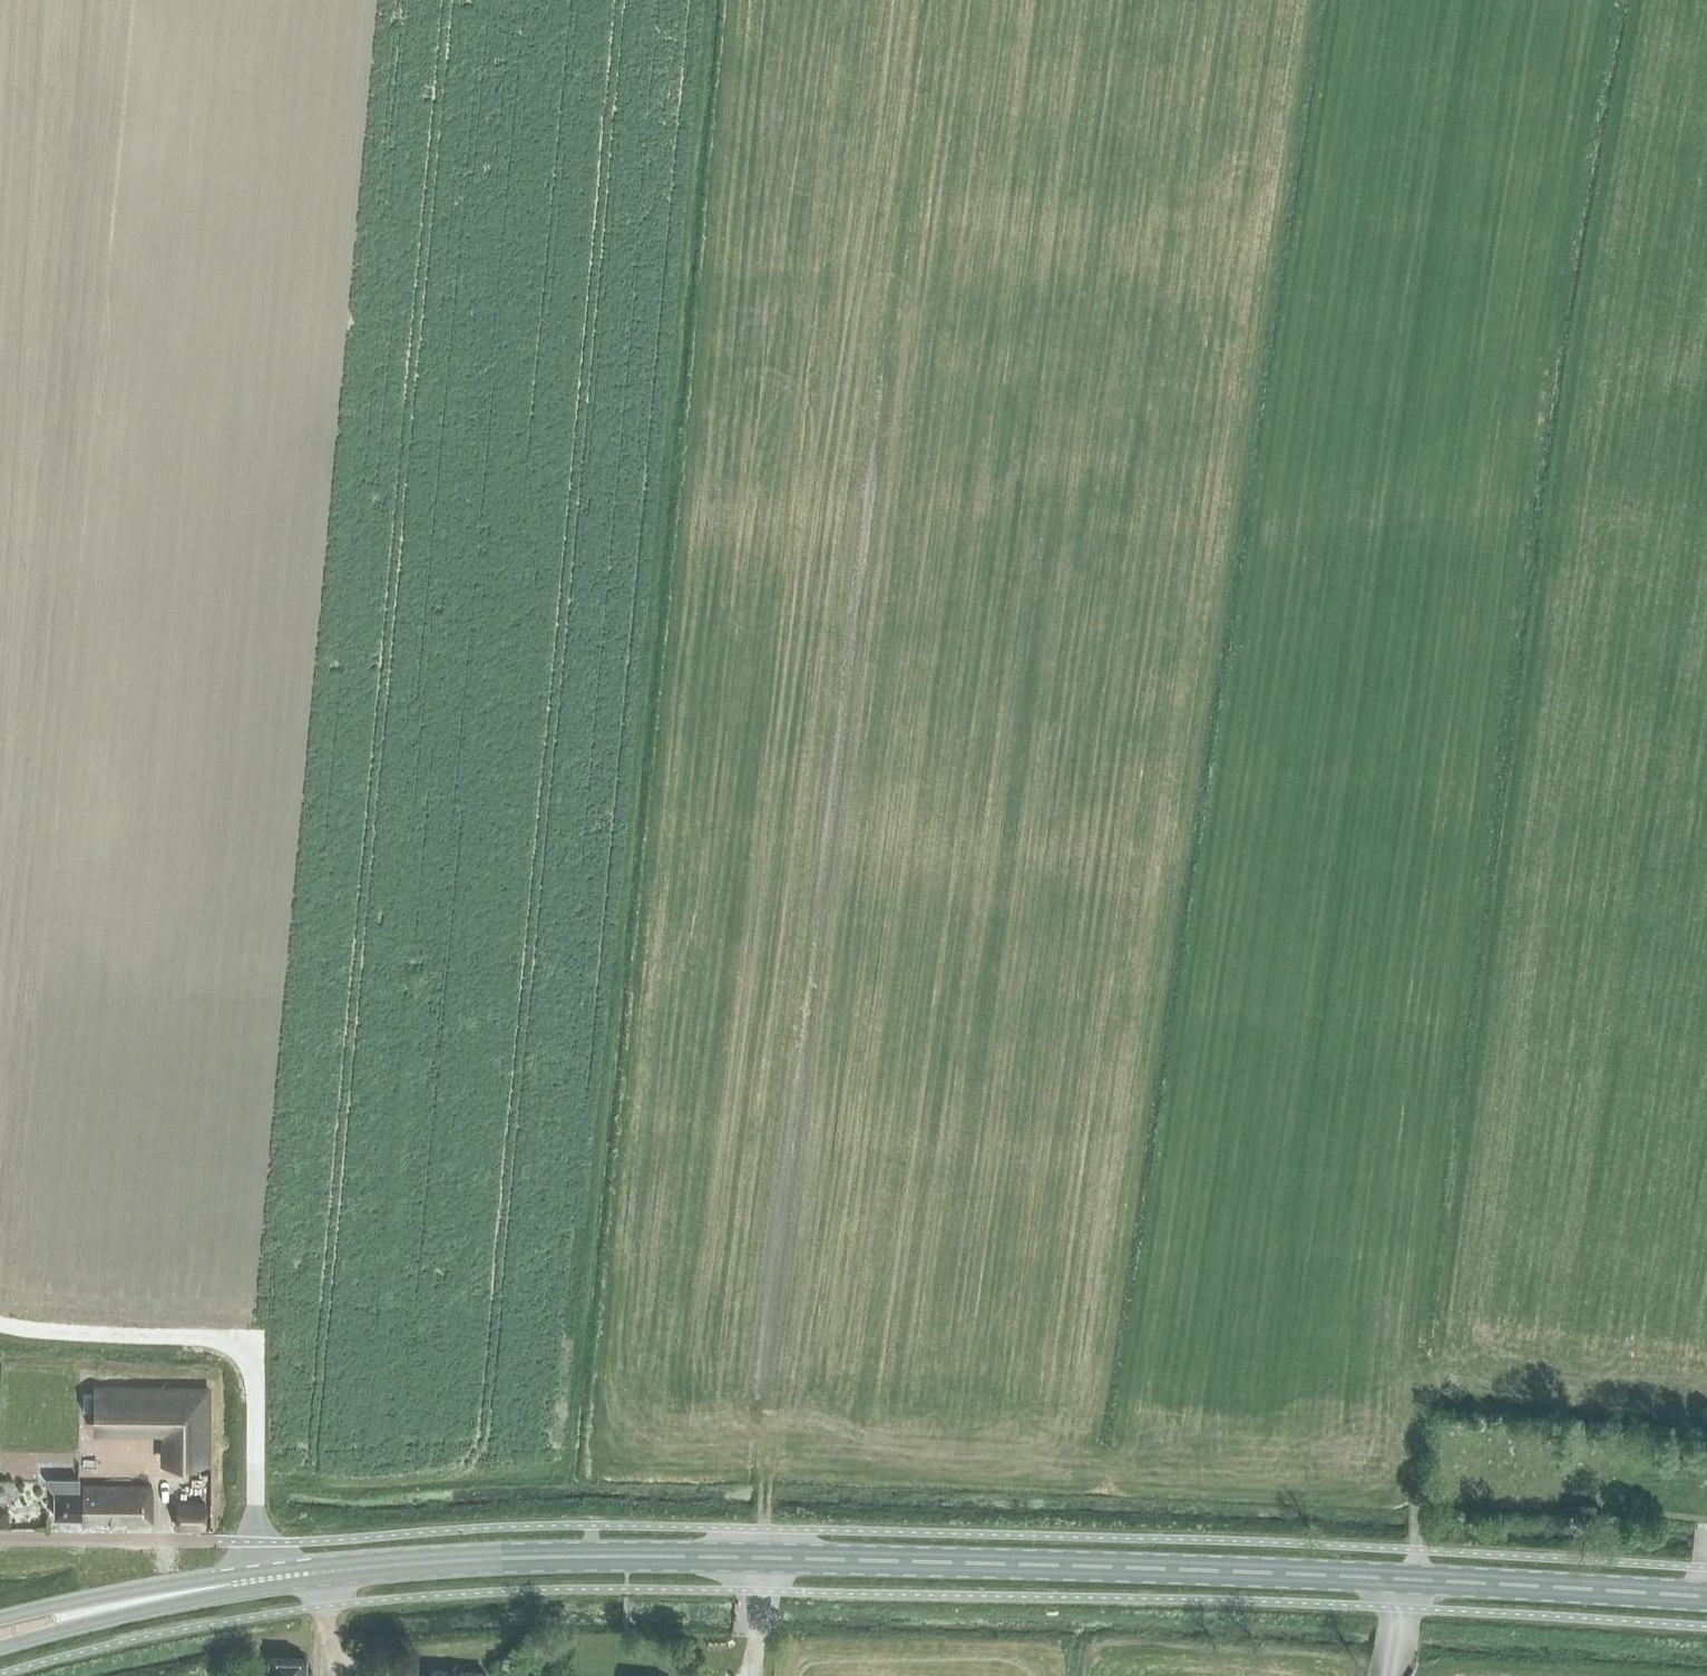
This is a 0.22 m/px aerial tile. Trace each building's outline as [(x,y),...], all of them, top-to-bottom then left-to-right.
[(159,1464),(210,1464),(211,1384),(93,1384),(92,1434),(159,1435),(159,1464)] [(151,1486),(79,1486),(79,1477),(47,1477),(47,1484),(54,1491),(54,1518),(81,1518),(81,1523),(94,1523),(94,1521),(151,1521),(151,1486)] [(176,1529),(205,1530),(205,1501),(177,1500),(176,1529)] [(268,1675),(305,1675),(305,1659),(269,1658),(268,1675)]
